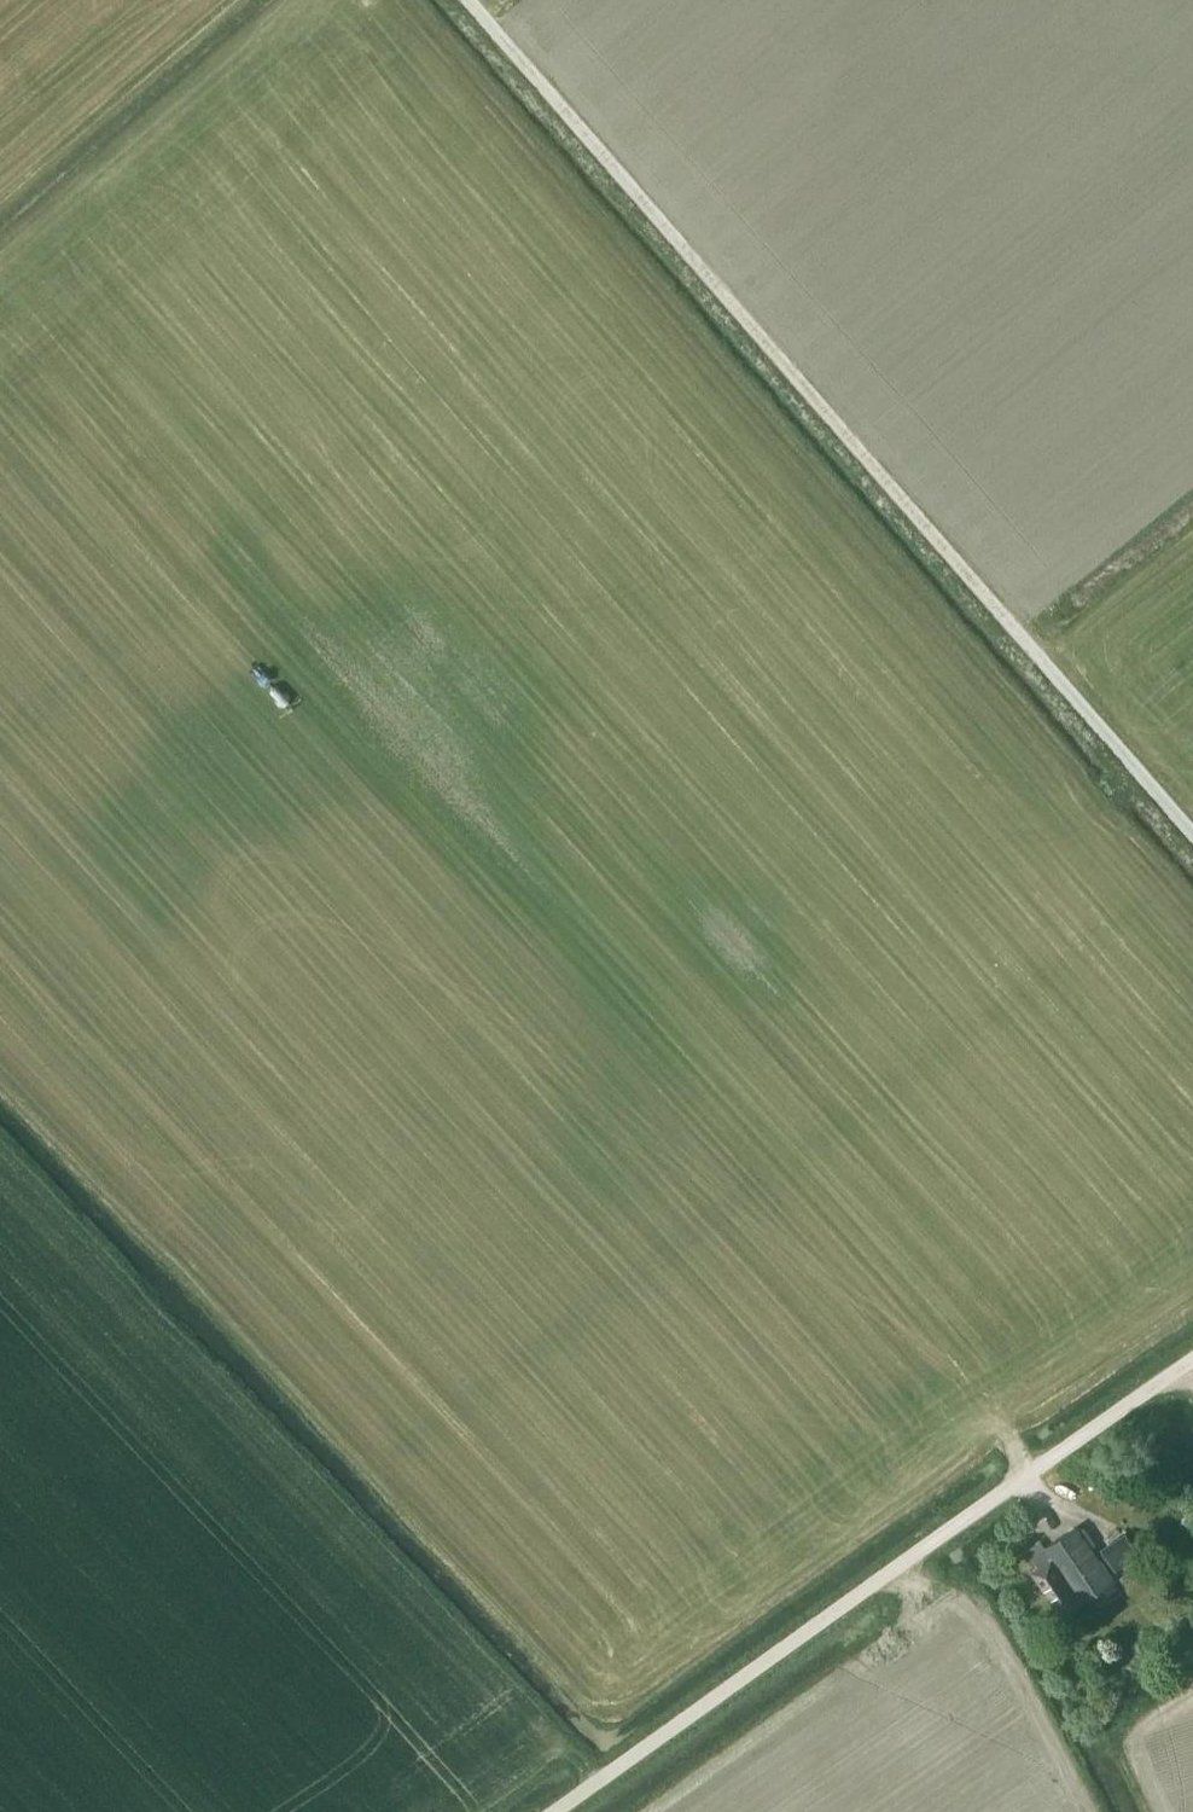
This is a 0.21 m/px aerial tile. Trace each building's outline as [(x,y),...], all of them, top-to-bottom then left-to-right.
[(1061,1614),(1137,1564),(1118,1535),(1095,1550),(1078,1526),(1047,1547),(1042,1539),(1027,1549),(1037,1564),(1031,1568),(1061,1614)]
